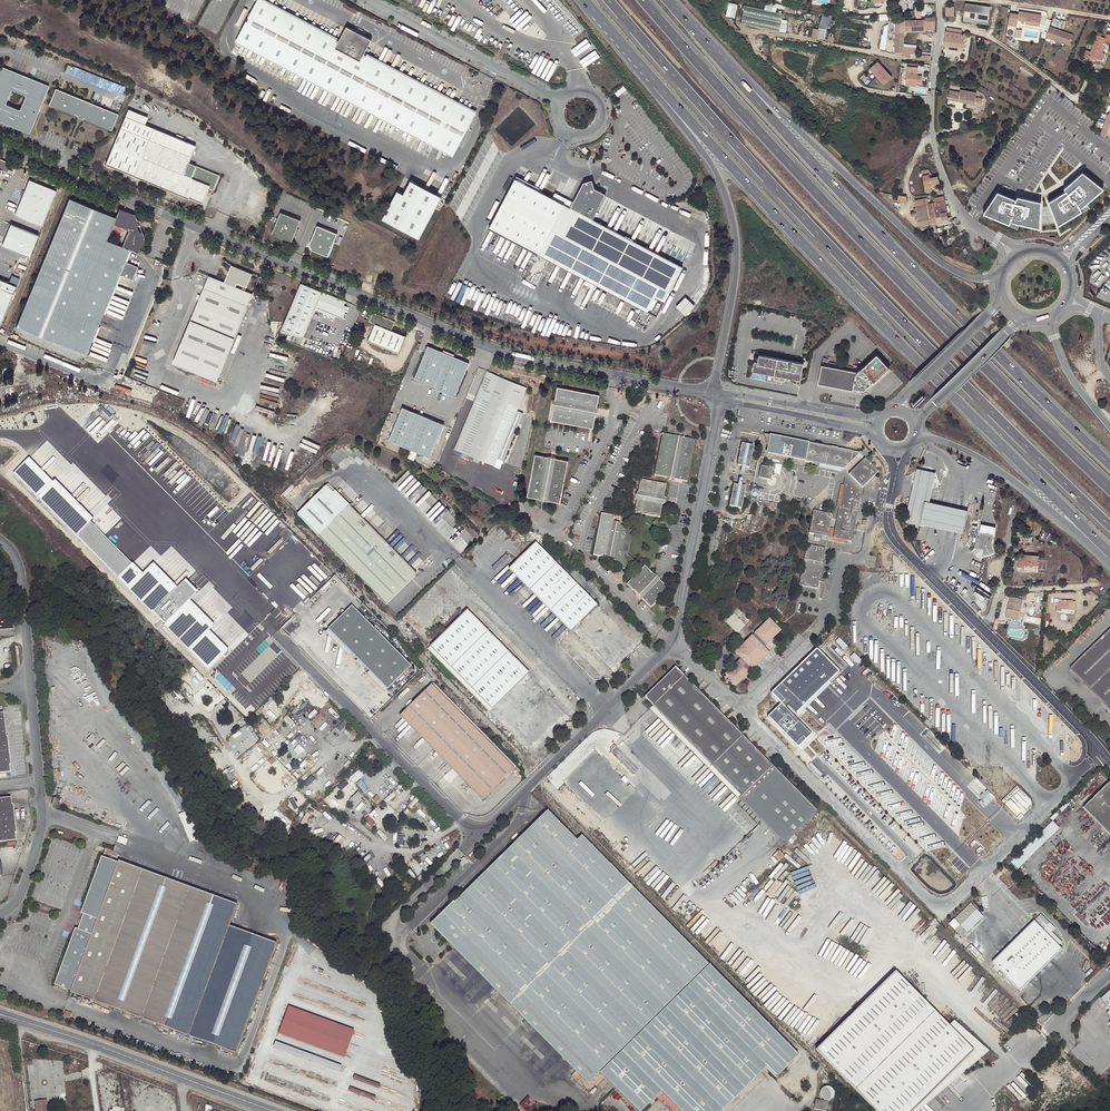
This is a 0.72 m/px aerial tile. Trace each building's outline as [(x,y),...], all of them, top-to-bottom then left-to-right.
[(337,44),(340,40),(264,0),(259,0),(258,3),(337,44)] [(735,17),(738,4),(729,2),(726,15),(735,17)] [(340,40),(337,44),(258,3),(239,39),(435,141),(454,105),(362,57),(364,52),(371,40),(346,27),(340,40)] [(990,7),(965,4),(963,17),(988,20),(990,7)] [(1007,16),(1009,7),(1003,5),(1001,15),(1007,16)] [(954,8),(946,7),(946,16),(954,16),(954,8)] [(1018,15),(1009,13),(1007,25),(1016,27),(1017,20),(1025,22),(1025,24),(1039,27),(1041,17),(1021,13),(1021,16),(1018,15)] [(905,30),(905,29),(925,29),(925,24),(930,24),(930,23),(933,23),(935,23),(935,17),(924,18),(924,20),(905,20),(895,21),(894,52),(894,55),(903,56),(903,51),(904,31),(905,31),(905,30)] [(1072,36),(1049,27),(1046,38),(1069,46),(1072,36)] [(945,32),(944,45),(963,48),(965,34),(962,34),(962,30),(947,28),(946,32),(945,32)] [(1092,59),(1093,57),(1097,58),(1100,59),(1102,53),(1105,44),(1108,46),(1109,41),(1109,35),(1106,34),(1104,38),(1097,35),(1090,51),(1086,50),(1084,56),(1092,59)] [(239,39),(237,44),(433,146),(435,141),(239,39)] [(364,52),(362,57),(454,105),(456,100),(364,52)] [(883,84),(892,76),(877,60),(868,69),(883,84)] [(50,85),(28,76),(27,78),(22,77),(23,74),(3,66),(0,72),(0,120),(4,122),(5,119),(9,121),(8,123),(30,132),(39,111),(37,110),(38,106),(41,107),(50,85)] [(917,75),(917,68),(907,67),(905,86),(916,87),(917,83),(921,83),(921,76),(917,75)] [(49,104),(79,116),(79,114),(84,116),(83,118),(112,130),(118,118),(119,114),(90,102),(89,104),(84,102),(85,100),(56,88),(49,104)] [(974,110),(982,111),(984,100),(977,99),(978,94),(961,91),(961,93),(950,92),(949,98),(954,99),(953,102),(975,106),(974,110)] [(128,109),(125,116),(144,124),(147,117),(128,109)] [(125,116),(105,164),(188,199),(189,198),(202,203),(208,188),(213,190),(219,175),(188,162),(195,145),(144,124),(125,116)] [(2,174),(2,171),(8,174),(13,163),(0,158),(0,173),(2,174)] [(931,174),(928,169),(922,171),(924,186),(939,182),(937,176),(930,178),(929,175),(931,174)] [(1065,190),(1048,201),(1057,225),(1081,210),(1080,208),(1086,202),(1103,188),(1083,171),(1064,187),(1065,190)] [(604,196),(602,192),(594,188),(592,179),(583,182),(570,208),(515,179),(489,227),(585,278),(582,283),(594,289),(597,284),(657,315),(682,267),(592,219),(604,196)] [(15,216),(42,227),(57,192),(30,181),(15,216)] [(419,239),(440,197),(410,181),(403,194),(396,191),(382,220),(419,239)] [(1019,223),(1040,228),(1041,201),(1017,196),(1016,199),(997,191),(983,213),(1009,223),(1010,221),(1019,223)] [(137,233),(132,230),(127,232),(122,245),(107,239),(113,224),(126,229),(139,224),(135,214),(119,207),(115,217),(69,198),(16,325),(86,354),(130,248),(132,249),(138,252),(144,236),(142,231),(137,233)] [(919,226),(930,224),(928,204),(927,198),(915,200),(919,226)] [(934,207),(933,202),(928,204),(930,224),(936,222),(935,213),(934,207)] [(948,222),(947,211),(940,212),(942,220),(942,223),(948,222)] [(298,229),(302,220),(281,212),(272,233),(292,242),(296,233),(295,232),(296,229),(298,229)] [(122,245),(127,232),(126,229),(113,224),(107,239),(122,245)] [(126,229),(127,232),(132,230),(137,233),(142,231),(139,224),(126,229)] [(39,236),(11,225),(2,246),(30,258),(39,236)] [(329,257),(338,234),(320,227),(318,226),(310,245),(313,250),(329,257)] [(88,355),(132,249),(130,248),(86,354),(88,355)] [(245,290),(252,273),(231,265),(224,281),(209,275),(174,359),(217,377),(253,293),(245,290)] [(0,278),(0,324),(1,324),(17,285),(0,278)] [(281,330),(303,339),(315,308),(341,319),(346,307),(343,306),(345,301),(301,283),(296,292),(284,322),(281,330)] [(685,316),(694,306),(685,296),(675,306),(685,316)] [(395,321),(373,312),(369,321),(375,324),(368,341),(398,353),(405,336),(391,330),(395,321)] [(414,380),(454,397),(465,370),(468,363),(454,357),(443,353),(428,346),(427,348),(426,347),(425,351),(426,352),(425,353),(414,380)] [(872,382),(873,383),(888,369),(882,363),(875,355),(862,368),(857,367),(856,369),(827,364),(827,361),(822,360),(818,386),(852,391),(853,390),(863,391),(872,382)] [(801,382),(804,365),(760,357),(758,363),(755,363),(753,373),(775,377),(774,381),(785,384),(786,379),(801,382)] [(488,372),(455,450),(494,466),(497,459),(503,462),(523,414),(517,411),(526,388),(488,372)] [(558,389),(556,402),(598,409),(600,396),(583,393),(583,394),(575,392),(575,391),(558,389)] [(555,408),(596,416),(598,409),(556,402),(555,408)] [(443,425),(402,407),(388,440),(429,457),(443,425)] [(577,426),(594,429),(596,416),(555,408),(552,421),(568,424),(568,423),(577,425),(577,426)] [(656,460),(653,476),(667,479),(675,437),(661,434),(658,451),(659,451),(657,460),(656,460)] [(768,454),(805,462),(805,461),(808,443),(764,434),(768,446),(770,446),(768,454)] [(673,480),(681,438),(675,437),(667,479),(673,480)] [(681,438),(673,480),(686,482),(690,466),(689,465),(690,457),(691,457),(694,440),(681,438)] [(157,448),(144,461),(159,476),(160,475),(164,480),(178,466),(186,474),(188,472),(161,443),(156,448),(157,448)] [(820,464),(822,465),(826,446),(808,443),(805,461),(813,463),(814,459),(820,460),(820,464)] [(740,451),(740,455),(739,457),(738,457),(737,462),(738,462),(737,466),(742,466),(745,467),(750,467),(750,465),(751,460),(752,454),(753,454),(754,449),(753,449),(754,446),(742,444),(741,447),(740,447),(740,451)] [(860,453),(835,448),(826,446),(822,465),(842,469),(845,470),(861,453),(860,453)] [(528,497),(541,500),(549,458),(536,455),(532,473),(533,473),(532,480),(531,480),(528,497)] [(548,501),(556,459),(549,458),(541,500),(548,501)] [(866,458),(849,474),(863,488),(879,472),(866,458)] [(566,478),(569,461),(556,459),(548,501),(561,503),(564,486),(563,486),(565,478),(566,478)] [(30,460),(16,474),(78,537),(79,536),(121,578),(120,579),(154,614),(155,613),(167,624),(166,626),(210,670),(229,651),(210,632),(215,626),(191,602),(199,594),(187,582),(179,590),(154,565),(144,575),(134,565),(133,566),(104,537),(106,535),(93,523),(95,521),(56,481),(54,483),(30,460)] [(772,476),(775,476),(775,474),(774,473),(775,466),(765,465),(765,467),(761,466),(759,478),(771,480),(772,476)] [(912,498),(928,501),(929,501),(935,471),(916,468),(911,497),(912,498)] [(840,508),(836,529),(834,539),(847,541),(852,542),(855,530),(856,524),(861,495),(845,479),(844,486),(840,508)] [(638,494),(663,498),(665,485),(641,480),(638,494)] [(746,487),(741,486),(738,486),(733,485),(733,488),(732,488),(731,493),(732,493),(729,503),(730,504),(729,507),(741,509),(742,506),(743,502),(744,495),(746,487)] [(297,515),(386,605),(415,577),(333,493),(326,486),(298,514),(297,515)] [(335,492),(333,493),(415,577),(417,575),(335,492)] [(664,502),(663,498),(638,494),(635,496),(637,500),(662,505),(664,502)] [(928,501),(912,498),(908,520),(921,523),(923,512),(925,513),(928,501)] [(634,513),(659,518),(662,505),(637,500),(634,513)] [(923,512),(921,523),(965,531),(969,509),(929,501),(928,501),(925,513),(923,512)] [(105,515),(102,518),(111,527),(122,518),(108,504),(105,507),(109,510),(105,514),(105,515)] [(810,534),(815,535),(828,537),(830,527),(832,514),(814,511),(810,534)] [(593,555),(606,558),(613,525),(614,516),(601,514),(593,555)] [(863,526),(856,524),(855,530),(865,532),(867,527),(863,526)] [(981,524),(980,532),(993,535),(995,527),(981,524)] [(613,559),(620,526),(613,525),(606,558),(613,559)] [(627,555),(633,528),(620,526),(613,559),(624,570),(633,560),(627,555)] [(846,544),(847,543),(847,541),(834,539),(828,537),(815,535),(815,538),(830,541),(846,544)] [(536,542),(511,568),(572,632),(600,607),(536,542)] [(800,585),(819,589),(821,574),(826,549),(808,545),(800,585)] [(1018,556),(1018,557),(1018,566),(1017,566),(1023,566),(1023,564),(1037,565),(1037,555),(1023,554),(1023,556),(1018,556)] [(627,585),(636,594),(654,575),(645,566),(627,585)] [(641,599),(659,580),(654,575),(636,594),(641,599)] [(651,608),(669,589),(659,580),(641,599),(651,608)] [(1022,600),(1010,597),(1005,618),(1017,620),(1022,600)] [(1062,603),(1057,603),(1056,611),(1061,612),(1061,610),(1074,611),(1075,602),(1062,601),(1062,603)] [(356,611),(351,606),(328,630),(387,690),(411,666),(356,611)] [(276,609),(271,614),(275,619),(280,614),(276,609)] [(430,646),(494,710),(529,676),(485,632),(466,612),(430,646)] [(726,674),(725,675),(729,679),(732,682),(736,687),(752,671),(769,655),(763,648),(777,634),(778,634),(780,632),(776,628),(772,625),(773,624),(769,620),(752,637),(735,654),(741,660),(727,675),(726,674)] [(1069,669),(1109,710),(1109,628),(1069,669)] [(270,647),(277,654),(281,650),(274,643),(270,647)] [(817,649),(771,694),(781,704),(766,718),(798,750),(813,735),(786,708),(789,705),(797,713),(840,672),(817,649)] [(676,669),(646,699),(653,706),(744,798),(741,801),(784,845),(818,811),(676,669)] [(434,684),(400,717),(484,801),(517,768),(434,684)] [(169,695),(174,701),(180,696),(176,690),(169,695)] [(119,718),(120,718),(126,713),(123,710),(118,701),(113,692),(107,693),(103,693),(105,699),(119,718)] [(9,749),(7,736),(6,736),(3,712),(0,712),(0,750),(9,749)] [(9,772),(9,764),(10,764),(9,749),(0,750),(0,773),(9,772)] [(214,759),(217,766),(224,763),(221,756),(214,759)] [(355,783),(365,774),(360,768),(350,777),(355,783)] [(1084,810),(1109,836),(1109,784),(1084,810)] [(0,797),(0,819),(15,818),(13,804),(12,804),(11,796),(0,797)] [(546,810),(431,925),(588,1084),(599,1074),(636,1110),(643,1110),(661,1093),(678,1110),(722,1110),(766,1068),(776,1078),(798,1056),(581,836),(576,840),(546,810)] [(0,819),(0,841),(16,839),(15,832),(17,832),(15,818),(0,819)] [(1053,820),(1010,861),(1018,869),(1060,828),(1053,820)] [(128,839),(119,836),(117,841),(126,845),(128,839)] [(65,957),(55,983),(54,985),(71,991),(70,992),(88,998),(162,1026),(236,1053),(277,943),(230,926),(238,904),(118,861),(118,862),(102,856),(65,957)] [(994,875),(998,879),(1005,873),(1007,870),(1003,866),(994,875)] [(1005,873),(998,879),(1007,888),(1013,882),(1005,873)] [(972,903),(955,919),(961,926),(977,910),(972,903)] [(977,910),(961,926),(967,932),(983,916),(977,910)] [(992,963),(1020,991),(1062,950),(1043,930),(1049,923),(1041,915),(992,963)] [(955,919),(950,924),(956,930),(961,926),(955,919)] [(954,1032),(947,1025),(893,971),(813,1049),(874,1110),(910,1110),(957,1065),(962,1070),(973,1059),(971,1057),(975,1053),(977,1055),(977,1056),(983,1050),(972,1039),(971,1041),(958,1028),(954,1032)] [(353,1028),(285,1007),(277,1035),(344,1056),(353,1028)] [(337,1064),(274,1041),(272,1047),(307,1060),(307,1059),(329,1067),(330,1063),(333,1064),(332,1066),(335,1067),(337,1064)] [(825,1089),(823,1089),(822,1091),(821,1092),(820,1094),(820,1096),(820,1097),(821,1099),(822,1100),(824,1102),(826,1102),(827,1102),(828,1102),(830,1102),(831,1101),(833,1100),(834,1098),(834,1096),(834,1095),(834,1093),(833,1091),(832,1090),(830,1089),(828,1088),(827,1088),(825,1089)] [(37,1110),(48,1110),(47,1100),(36,1101),(37,1110)] [(814,1110),(826,1110),(828,1104),(823,1103),(816,1101),(814,1110)]
